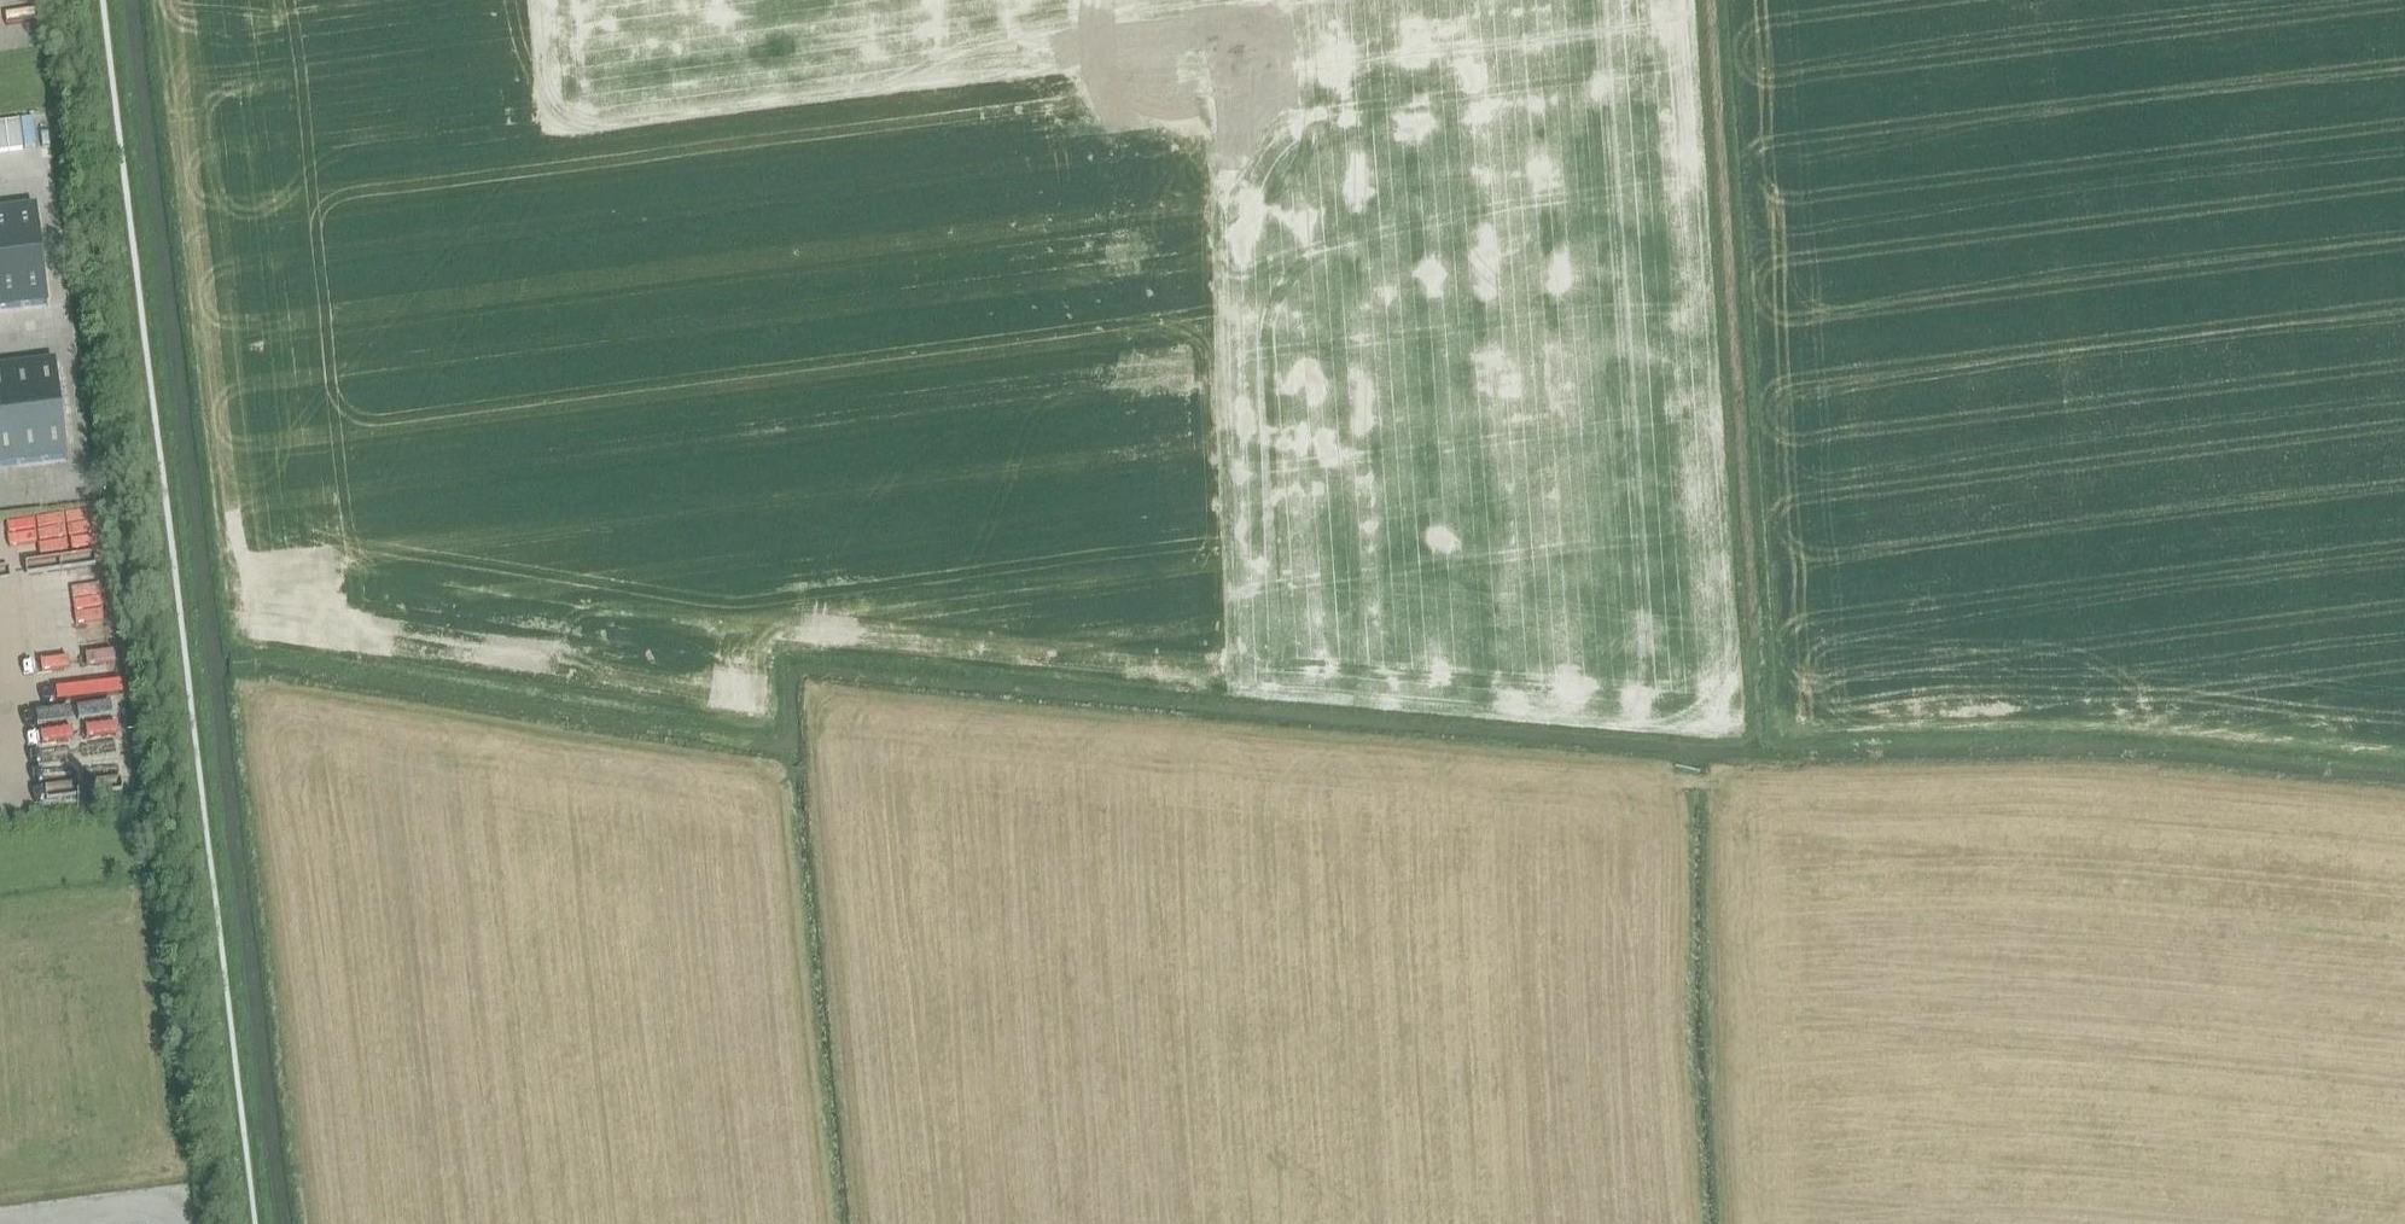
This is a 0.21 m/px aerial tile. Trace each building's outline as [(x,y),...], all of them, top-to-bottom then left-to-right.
[(22,149),(19,120),(0,122),(0,152),(22,149)] [(45,302),(33,204),(0,208),(0,308),(45,302)] [(67,459),(55,359),(0,366),(0,467),(67,459)]
